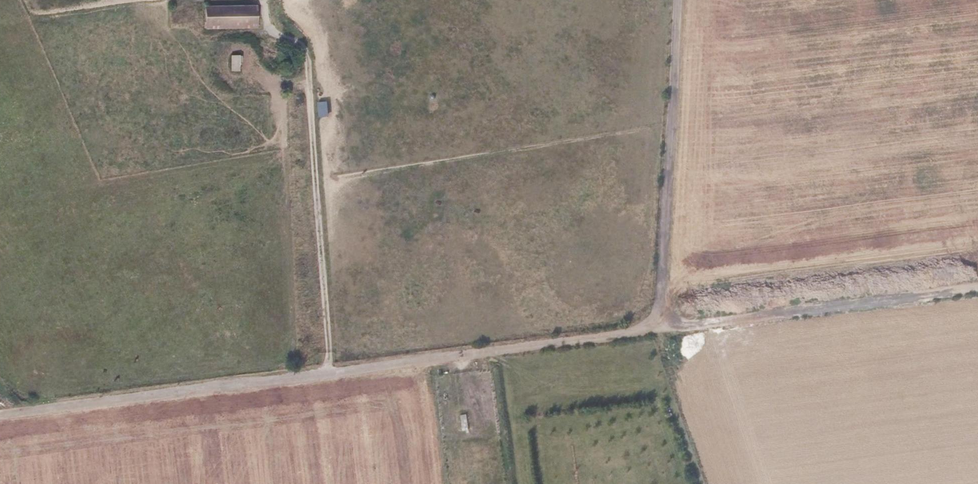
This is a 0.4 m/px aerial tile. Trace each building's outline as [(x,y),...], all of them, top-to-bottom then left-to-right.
[(258,29),(257,6),(204,7),(204,30),(258,29)] [(239,72),(240,57),(232,57),(231,72),(239,72)] [(327,102),(318,103),(320,118),(329,117),(327,102)]
